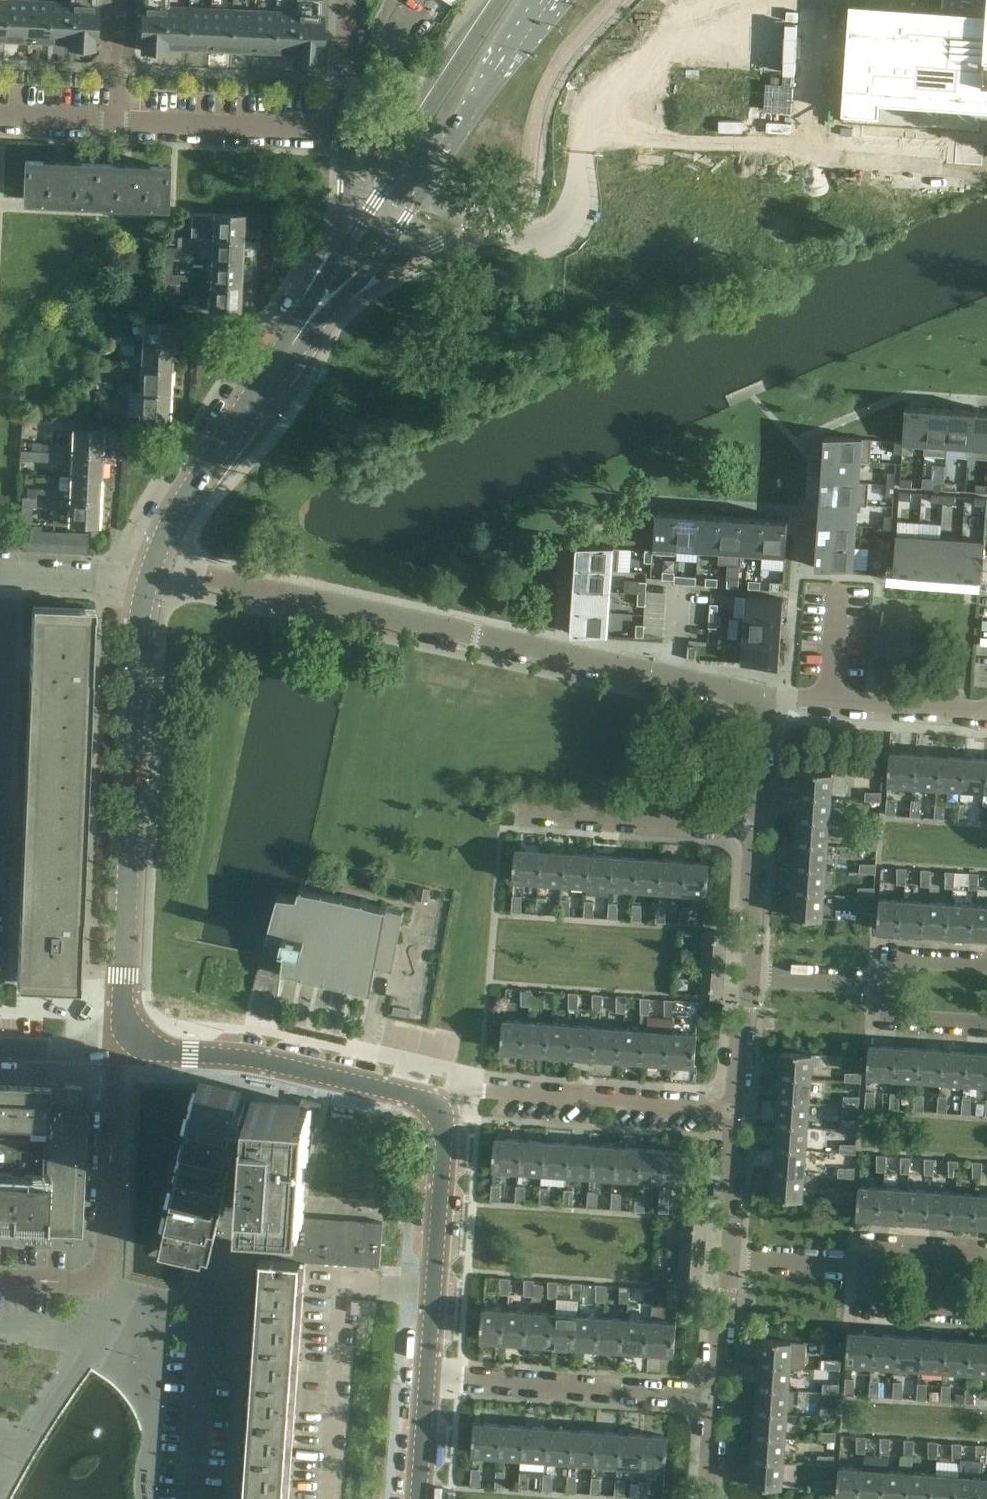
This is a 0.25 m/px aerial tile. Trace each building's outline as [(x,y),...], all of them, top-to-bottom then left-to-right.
[(70,4),(68,43),(68,47),(72,47),(94,49),(96,0),(70,0),(70,4)] [(167,47),(168,9),(169,0),(143,0),(140,50),(166,52),(167,47)] [(322,0),(296,0),(296,14),(294,53),(294,57),(320,59),(321,33),(322,0)] [(842,121),(860,122),(982,130),(982,120),(986,121),(986,0),(942,0),(942,10),(919,8),(851,4),(850,4),(842,121)] [(27,2),(6,1),(4,40),(26,41),(27,2)] [(49,3),(27,2),(26,41),(47,42),(49,3)] [(49,3),(47,42),(68,43),(70,4),(49,3)] [(167,47),(188,48),(190,10),(168,9),(167,47)] [(188,48),(209,49),(211,11),(190,10),(188,48)] [(211,11),(209,49),(227,50),(230,50),(232,11),(211,11)] [(230,50),(251,51),(253,12),(232,11),(230,50)] [(251,51),(273,52),(274,13),(253,12),(251,51)] [(274,13),(273,52),(294,53),(296,14),(274,13)] [(795,94),(666,94),(666,152),(750,152),(750,179),(756,179),(794,179),(795,94)] [(852,128),(841,128),(841,135),(852,136),(852,128)] [(26,198),(95,201),(96,163),(28,160),(26,198)] [(95,201),(166,205),(167,166),(96,163),(95,201)] [(708,191),(696,191),(696,199),(708,199),(708,191)] [(727,191),(715,191),(715,199),(727,199),(727,191)] [(708,199),(696,199),(696,207),(708,207),(708,199)] [(727,199),(715,199),(715,207),(727,207),(727,199)] [(242,231),(242,230),(242,217),(244,217),(244,215),(191,213),(190,235),(241,238),(242,231)] [(649,220),(641,220),(641,231),(649,231),(649,220)] [(657,220),(649,220),(649,231),(657,231),(657,220)] [(727,229),(715,229),(715,237),(727,237),(727,229)] [(241,252),(241,241),(241,238),(190,235),(190,237),(177,237),(177,247),(212,249),(211,261),(240,262),(241,252)] [(727,237),(715,237),(715,245),(727,245),(727,237)] [(240,273),(240,262),(211,261),(210,276),(187,275),(187,282),(239,285),(240,273)] [(238,309),(239,285),(187,282),(187,284),(163,284),(163,293),(190,294),(189,297),(198,297),(198,309),(239,310),(240,309),(238,309)] [(172,346),(172,342),(173,324),(174,324),(174,323),(143,322),(142,345),(172,346)] [(134,336),(119,335),(118,344),(133,344),(134,336)] [(118,355),(133,355),(133,344),(118,344),(118,355)] [(171,369),(172,349),(172,346),(142,345),(141,369),(172,370),(171,369)] [(169,393),(170,385),(170,383),(171,371),(172,371),(172,370),(141,369),(140,392),(169,393)] [(131,392),(131,383),(116,382),(116,392),(131,392)] [(168,416),(169,395),(169,393),(140,392),(131,392),(116,392),(116,401),(127,402),(127,416),(169,418),(169,416),(168,416)] [(926,445),(928,407),(905,406),(903,443),(924,445),(926,445)] [(924,454),(947,456),(948,447),(947,447),(950,409),(928,407),(926,445),(924,445),(924,454)] [(968,448),(971,410),(950,409),(947,447),(948,447),(967,448),(968,448)] [(971,410),(968,448),(967,448),(967,458),(986,459),(986,412),(971,410)] [(101,448),(101,445),(102,432),(103,432),(103,430),(73,429),(72,430),(73,431),(73,444),(49,442),(48,451),(101,453),(101,448)] [(861,462),(870,463),(872,439),(825,435),(823,458),(861,461),(861,462)] [(901,454),(902,442),(894,441),(893,453),(901,454)] [(48,451),(48,462),(72,463),(72,475),(71,475),(71,476),(100,476),(100,464),(100,460),(101,455),(101,453),(48,451)] [(861,462),(861,461),(823,458),(821,480),(859,482),(861,462)] [(894,485),(895,473),(887,472),(886,484),(894,485)] [(26,488),(26,498),(99,501),(99,496),(99,494),(99,492),(100,479),(101,479),(101,478),(101,476),(100,476),(71,476),(70,477),(71,477),(71,490),(61,490),(26,488)] [(900,479),(900,487),(912,488),(912,480),(900,479)] [(820,501),(858,504),(859,482),(821,480),(820,501)] [(944,489),(944,481),(932,481),(932,489),(944,489)] [(956,490),(956,482),(944,481),(944,489),(956,490)] [(893,497),(894,485),(886,484),(885,496),(893,497)] [(975,492),(986,493),(986,485),(976,484),(975,492)] [(899,492),(899,500),(911,501),(911,492),(899,492)] [(943,504),(943,496),(931,495),(931,503),(943,504)] [(955,504),(955,496),(943,496),(943,504),(955,504)] [(98,523),(98,511),(99,507),(99,501),(26,498),(22,498),(20,522),(31,522),(32,508),(70,510),(70,523),(69,522),(68,524),(85,525),(99,525),(99,523),(98,523)] [(986,507),(986,499),(975,498),(974,506),(986,507)] [(820,501),(818,523),(856,525),(858,504),(820,501)] [(676,555),(677,549),(679,513),(656,511),(653,553),(676,555)] [(701,514),(680,513),(679,513),(677,549),(698,550),(701,514)] [(722,516),(701,514),(698,550),(720,552),(722,516)] [(744,517),(723,516),(722,516),(720,552),(741,553),(744,517)] [(891,528),(892,517),(884,516),(883,528),(891,528)] [(765,519),(744,517),(741,553),(763,555),(765,519)] [(765,519),(763,555),(785,556),(788,520),(765,519)] [(855,547),(856,525),(818,523),(817,544),(855,547)] [(24,549),(37,550),(84,552),(84,553),(85,553),(86,534),(39,532),(39,528),(24,527),(23,550),(24,550),(24,549)] [(890,540),(891,528),(883,528),(882,540),(890,540)] [(916,574),(919,537),(896,535),(894,560),(894,568),(893,573),(916,574)] [(938,576),(940,539),(919,537),(916,574),(938,576)] [(959,578),(962,540),(940,539),(938,576),(959,578)] [(959,578),(982,579),(985,541),(962,540),(959,578)] [(817,544),(815,567),(853,570),(855,547),(817,544)] [(576,567),(612,570),(618,570),(620,547),(578,545),(576,567)] [(645,551),(644,563),(652,563),(653,551),(645,551)] [(886,560),(886,568),(894,568),(894,560),(886,560)] [(576,567),(576,568),(575,589),(611,591),(612,570),(576,567)] [(663,572),(662,580),(674,580),(674,576),(675,572),(663,572)] [(674,580),(674,584),(695,585),(696,577),(674,576),(674,580)] [(705,586),(717,587),(718,579),(706,578),(705,586)] [(727,587),(739,588),(739,580),(727,579),(727,587)] [(647,594),(648,582),(640,581),(639,593),(647,594)] [(760,590),(761,582),(749,581),(748,589),(760,590)] [(782,591),(782,583),(770,582),(770,590),(782,591)] [(575,589),(573,610),(609,613),(611,591),(575,589)] [(646,606),(647,594),(639,593),(638,605),(646,606)] [(781,621),(783,599),(747,596),(745,619),(781,621)] [(717,617),(718,605),(710,604),(709,616),(717,617)] [(608,636),(609,613),(573,610),(572,633),(608,636)] [(80,947),(81,920),(81,917),(91,679),(91,676),(92,649),(92,646),(93,620),(93,616),(31,614),(31,617),(30,644),(30,645),(30,647),(29,674),(29,675),(29,677),(24,785),(19,914),(19,918),(18,944),(18,948),(17,974),(17,978),(79,980),(79,977),(80,950),(80,947)] [(716,629),(717,617),(709,616),(708,628),(716,629)] [(779,643),(781,621),(745,619),(739,618),(737,640),(743,640),(779,643)] [(636,636),(644,637),(645,625),(637,624),(636,636)] [(743,640),(742,663),(778,666),(779,643),(743,640)] [(696,647),(695,647),(688,646),(687,658),(695,659),(696,647)] [(888,782),(912,784),(915,754),(890,752),(888,782)] [(912,784),(937,785),(939,755),(915,754),(912,784)] [(963,757),(939,755),(937,785),(961,787),(963,757)] [(963,757),(961,787),(985,789),(986,760),(986,759),(963,757)] [(830,797),(832,773),(802,770),(800,795),(830,797)] [(865,790),(864,799),(881,800),(881,790),(865,790)] [(829,821),(830,797),(800,795),(798,819),(829,821)] [(887,799),(886,815),(896,816),(895,800),(887,799)] [(911,801),(910,817),(920,817),(920,801),(911,801)] [(935,803),(934,819),(944,819),(943,803),(935,803)] [(959,805),(958,820),(968,821),(968,805),(959,805)] [(863,815),(863,824),(879,825),(879,815),(863,815)] [(827,845),(829,821),(798,819),(796,843),(827,845)] [(861,838),(861,847),(877,848),(878,838),(861,838)] [(825,869),(827,845),(796,843),(795,867),(825,869)] [(514,879),(538,880),(540,850),(516,849),(514,879)] [(565,852),(540,850),(538,880),(563,882),(565,852)] [(563,882),(586,884),(589,854),(565,852),(563,882)] [(586,884),(610,886),(612,856),(589,854),(586,884)] [(610,886),(634,887),(636,857),(612,856),(610,886)] [(634,887),(659,889),(661,859),(636,857),(634,887)] [(659,889),(683,891),(685,861),(661,859),(659,889)] [(683,891),(707,893),(709,863),(685,861),(683,891)] [(860,862),(859,871),(876,872),(876,862),(860,862)] [(795,867),(793,891),(823,893),(825,869),(795,867)] [(905,869),(895,868),(895,884),(904,885),(905,869)] [(929,870),(919,870),(920,886),(928,886),(929,870)] [(954,872),(944,871),(944,888),(946,888),(946,891),(945,891),(945,896),(952,896),(954,872)] [(968,873),(968,889),(977,890),(978,874),(968,873)] [(284,945),(282,959),(280,973),(298,976),(297,979),(303,980),(304,978),(320,982),(319,984),(325,985),(326,983),(341,986),(340,989),(347,990),(347,988),(363,991),(362,994),(369,995),(374,968),(392,971),(403,911),(386,907),(387,904),(380,902),(379,904),(366,901),(366,898),(360,896),(359,900),(345,896),(346,893),(340,891),(339,894),(325,891),(325,888),(319,887),(319,890),(304,887),(305,884),(303,883),(300,883),(299,889),(300,889),(296,895),(278,893),(265,938),(267,938),(268,934),(282,938),(281,944),(284,945)] [(858,886),(858,895),(874,896),(874,886),(858,886)] [(821,918),(823,893),(793,891),(791,915),(821,918)] [(512,896),(511,912),(521,913),(521,896),(512,896)] [(537,897),(536,914),(546,914),(546,898),(537,897)] [(880,898),(878,928),(901,930),(903,900),(880,898)] [(561,899),(560,916),(570,916),(570,900),(561,899)] [(927,902),(903,900),(901,930),(925,932),(927,902)] [(585,901),(584,917),(594,918),(594,902),(585,901)] [(608,902),(607,919),(617,919),(617,903),(608,902)] [(952,903),(927,902),(925,932),(949,933),(952,903)] [(975,905),(952,903),(949,933),(973,935),(975,905)] [(632,904),(631,921),(641,921),(641,905),(632,904)] [(975,905),(973,935),(986,936),(986,906),(975,905)] [(656,906),(655,922),(665,923),(665,906),(656,906)] [(680,908),(679,924),(689,925),(689,908),(680,908)] [(856,911),(855,920),(872,921),(872,911),(856,911)] [(704,931),(702,963),(724,965),(726,933),(704,931)] [(702,963),(699,996),(722,997),(724,965),(702,963)] [(529,1006),(531,990),(520,989),(521,1005),(529,1006)] [(553,1008),(555,992),(544,991),(545,1007),(553,1008)] [(577,1010),(578,994),(568,993),(568,1009),(568,1015),(576,1016),(577,1010)] [(601,1011),(602,995),(592,994),(592,1011),(601,1011)] [(625,1013),(626,997),(616,996),(616,1012),(625,1013)] [(649,1015),(650,999),(640,998),(640,1014),(649,1015)] [(673,1016),(674,1000),(664,1000),(664,1016),(673,1016)] [(698,1018),(699,1002),(689,1001),(689,1018),(698,1018)] [(502,1050),(526,1052),(528,1021),(504,1019),(502,1050)] [(526,1052),(551,1054),(553,1023),(528,1021),(526,1052)] [(551,1054),(575,1056),(577,1025),(553,1023),(551,1054)] [(575,1056),(599,1057),(601,1026),(577,1025),(575,1056)] [(599,1057),(623,1059),(625,1028),(601,1026),(599,1057)] [(623,1059),(647,1061),(649,1030),(625,1028),(623,1059)] [(647,1061),(671,1062),(673,1032),(649,1030),(647,1061)] [(697,1033),(673,1032),(671,1062),(695,1064),(697,1033)] [(893,1046),(869,1044),(867,1074),(891,1076),(893,1046)] [(891,1076),(915,1078),(917,1047),(893,1046),(891,1076)] [(915,1078),(939,1079),(941,1049),(917,1047),(915,1078)] [(939,1079),(963,1081),(965,1051),(941,1049),(939,1079)] [(986,1083),(986,1080),(986,1052),(965,1051),(963,1081),(986,1083)] [(810,1079),(812,1054),(782,1052),(780,1077),(810,1079)] [(845,1072),(844,1081),(860,1082),(861,1072),(845,1072)] [(780,1077),(778,1101),(808,1104),(810,1079),(780,1077)] [(224,1200),(244,1201),(243,1212),(256,1212),(266,1213),(265,1214),(303,1216),(303,1210),(304,1203),(306,1178),(304,1178),(322,1101),(302,1097),(301,1103),(251,1100),(251,1110),(245,1110),(246,1103),(245,1102),(245,1103),(240,1102),(242,1089),(200,1080),(164,1238),(161,1238),(161,1239),(163,1239),(161,1250),(203,1260),(204,1256),(210,1257),(209,1257),(210,1257),(214,1243),(218,1243),(218,1241),(214,1241),(224,1200)] [(11,1125),(12,1083),(0,1083),(0,1124),(11,1125)] [(11,1125),(28,1126),(30,1084),(12,1083),(11,1125)] [(30,1090),(28,1126),(46,1126),(47,1104),(63,1105),(64,1086),(63,1092),(49,1091),(49,1085),(45,1085),(30,1084),(30,1090)] [(80,1105),(80,1103),(81,1086),(64,1086),(63,1105),(80,1105)] [(866,1092),(865,1108),(875,1108),(874,1092),(866,1092)] [(890,1093),(889,1109),(899,1110),(899,1094),(890,1093)] [(914,1095),(913,1111),(923,1112),(923,1095),(914,1095)] [(843,1096),(843,1105),(859,1106),(859,1096),(843,1096)] [(938,1096),(937,1112),(946,1113),(946,1097),(938,1096)] [(962,1098),(961,1114),(971,1115),(970,1099),(962,1098)] [(778,1101),(777,1125),(807,1128),(808,1104),(778,1101)] [(46,1126),(45,1145),(78,1147),(80,1106),(80,1105),(63,1105),(47,1104),(46,1126)] [(841,1129),(857,1130),(858,1120),(841,1120),(841,1129)] [(805,1151),(807,1128),(777,1125),(775,1149),(805,1151)] [(493,1168),(517,1169),(519,1139),(495,1137),(493,1168)] [(543,1141),(519,1139),(517,1169),(540,1171),(543,1141)] [(540,1171),(565,1173),(567,1142),(543,1141),(540,1171)] [(565,1173),(589,1175),(591,1144),(567,1142),(565,1173)] [(589,1175),(613,1176),(615,1146),(591,1144),(589,1175)] [(839,1153),(855,1154),(856,1144),(840,1144),(839,1153)] [(44,1174),(0,1172),(0,1226),(75,1229),(78,1147),(45,1145),(44,1174)] [(613,1176),(637,1178),(639,1148),(615,1146),(613,1176)] [(637,1178),(661,1180),(664,1149),(639,1148),(637,1178)] [(661,1180),(686,1181),(688,1151),(664,1149),(661,1180)] [(775,1149),(773,1174),(804,1176),(805,1151),(775,1149)] [(875,1155),(875,1172),(884,1172),(885,1156),(875,1155)] [(910,1158),(900,1157),(900,1173),(909,1174),(910,1158)] [(933,1175),(934,1159),(924,1158),(924,1175),(933,1175)] [(957,1177),(958,1161),(948,1160),(948,1176),(957,1177)] [(981,1179),(982,1163),(972,1162),(972,1179),(981,1179)] [(837,1177),(854,1178),(854,1168),(838,1168),(837,1177)] [(802,1198),(804,1176),(773,1174),(772,1196),(802,1198)] [(492,1184),(491,1201),(501,1201),(501,1185),(492,1184)] [(883,1187),(860,1185),(858,1215),(881,1217),(883,1187)] [(516,1186),(515,1202),(525,1203),(525,1186),(516,1186)] [(881,1217),(905,1219),(907,1189),(883,1187),(881,1217)] [(540,1188),(539,1204),(549,1205),(549,1188),(540,1188)] [(564,1189),(563,1206),(573,1207),(573,1190),(564,1189)] [(905,1219),(929,1221),(932,1191),(907,1189),(905,1219)] [(588,1191),(587,1208),(597,1208),(597,1192),(588,1191)] [(929,1221),(953,1223),(956,1192),(932,1191),(929,1221)] [(836,1192),(836,1201),(852,1202),(853,1192),(836,1192)] [(953,1223),(978,1224),(980,1194),(956,1192),(953,1223)] [(612,1193),(611,1209),(621,1210),(621,1193),(612,1193)] [(635,1194),(634,1211),(645,1211),(644,1195),(635,1194)] [(986,1225),(986,1194),(980,1194),(978,1224),(986,1225)] [(659,1196),(658,1213),(669,1213),(668,1197),(659,1196)] [(316,1217),(303,1216),(265,1214),(264,1235),(315,1239),(316,1217)] [(313,1261),(336,1262),(338,1219),(316,1217),(315,1239),(313,1261)] [(336,1262),(358,1264),(360,1220),(338,1219),(336,1262)] [(358,1264),(380,1266),(382,1239),(383,1222),(360,1220),(358,1264)] [(305,1260),(313,1261),(315,1239),(264,1235),(262,1257),(305,1260)] [(305,1260),(262,1257),(245,1498),(288,1498),(305,1260)] [(499,1278),(499,1294),(508,1295),(509,1278),(499,1278)] [(523,1280),(523,1296),(532,1297),(533,1280),(523,1280)] [(547,1281),(547,1298),(556,1298),(557,1282),(547,1281)] [(571,1283),(571,1300),(580,1300),(581,1284),(571,1283)] [(595,1285),(595,1301),(596,1301),(595,1309),(602,1310),(602,1302),(604,1302),(605,1285),(595,1285)] [(619,1286),(619,1303),(628,1303),(629,1287),(619,1286)] [(643,1288),(643,1305),(652,1305),(653,1289),(643,1288)] [(677,1307),(678,1291),(668,1290),(668,1307),(677,1307)] [(507,1310),(483,1308),(480,1338),(504,1340),(507,1310)] [(531,1311),(507,1310),(504,1340),(528,1342),(531,1311)] [(528,1342),(553,1343),(555,1313),(531,1311),(528,1342)] [(553,1343),(577,1345),(579,1315),(555,1313),(553,1343)] [(603,1317),(579,1315),(577,1345),(601,1347),(603,1317)] [(627,1318),(603,1317),(601,1347),(624,1349),(627,1318)] [(651,1320),(627,1318),(624,1349),(649,1350),(651,1320)] [(676,1322),(651,1320),(649,1350),(674,1352),(676,1322)] [(872,1333),(848,1331),(846,1362),(870,1364),(872,1333)] [(870,1364),(894,1365),(897,1335),(872,1333),(870,1364)] [(894,1365),(919,1367),(921,1337),(897,1335),(894,1365)] [(919,1367),(942,1369),(945,1338),(921,1337),(919,1367)] [(942,1369),(966,1370),(969,1340),(945,1338),(942,1369)] [(790,1366),(792,1341),(761,1339),(760,1364),(790,1366)] [(986,1372),(986,1341),(969,1340),(966,1370),(986,1372)] [(824,1360),(824,1369),(840,1370),(841,1360),(824,1360)] [(760,1364),(758,1388),(788,1390),(790,1366),(760,1364)] [(845,1379),(844,1395),(854,1395),(854,1379),(845,1379)] [(870,1380),(869,1396),(878,1397),(878,1381),(870,1380)] [(894,1382),(893,1398),(902,1399),(902,1382),(894,1382)] [(822,1393),(838,1394),(839,1384),(823,1384),(822,1393)] [(918,1384),(917,1400),(926,1400),(926,1384),(918,1384)] [(942,1385),(941,1393),(941,1401),(950,1402),(950,1386),(942,1385)] [(966,1387),(965,1403),(974,1404),(974,1388),(966,1387)] [(758,1388),(756,1412),(786,1414),(788,1390),(758,1388)] [(930,1393),(929,1400),(941,1401),(941,1393),(930,1393)] [(820,1417),(837,1418),(837,1408),(821,1408),(820,1417)] [(756,1412),(754,1436),(785,1438),(786,1414),(756,1412)] [(473,1452),(496,1454),(498,1424),(475,1422),(473,1452)] [(523,1425),(498,1424),(496,1454),(520,1456),(523,1425)] [(547,1427),(523,1425),(520,1456),(545,1458),(547,1427)] [(571,1429),(547,1427),(545,1458),(568,1459),(571,1429)] [(568,1459),(592,1461),(594,1430),(571,1429),(568,1459)] [(592,1461),(616,1463),(618,1432),(594,1430),(592,1461)] [(819,1431),(819,1441),(835,1441),(835,1432),(819,1431)] [(643,1434),(618,1432),(616,1463),(641,1464),(643,1434)] [(641,1464),(665,1466),(668,1436),(643,1434),(641,1464)] [(754,1436),(753,1460),(783,1462),(785,1438),(754,1436)] [(855,1436),(855,1452),(864,1453),(865,1437),(855,1436)] [(889,1455),(890,1438),(880,1438),(880,1454),(889,1455)] [(904,1439),(904,1456),(913,1456),(914,1440),(904,1439)] [(937,1458),(938,1442),(928,1441),(928,1458),(937,1458)] [(961,1460),(962,1444),(952,1443),(952,1459),(961,1460)] [(984,1461),(985,1445),(975,1445),(976,1461),(984,1461)] [(817,1465),(833,1466),(834,1455),(818,1455),(817,1465)] [(781,1486),(783,1462),(753,1460),(751,1483),(781,1486)] [(863,1468),(839,1467),(837,1497),(861,1498),(863,1468)] [(861,1498),(886,1498),(888,1470),(863,1468),(861,1498)] [(471,1469),(470,1485),(481,1486),(480,1469),(471,1469)] [(912,1472),(888,1470),(886,1498),(910,1498),(912,1472)] [(496,1471),(495,1487),(505,1488),(504,1471),(496,1471)] [(528,1473),(520,1472),(519,1489),(529,1489),(528,1473)] [(936,1474),(912,1472),(910,1498),(934,1498),(936,1474)] [(543,1474),(542,1491),(553,1491),(552,1475),(543,1474)] [(936,1474),(934,1498),(957,1498),(959,1475),(936,1474)] [(984,1477),(959,1475),(957,1498),(982,1498),(984,1477)] [(576,1476),(567,1476),(566,1492),(577,1493),(576,1476)] [(591,1478),(590,1494),(600,1495),(600,1478),(591,1478)] [(615,1479),(614,1496),(624,1496),(624,1480),(615,1479)] [(832,1479),(816,1479),(815,1488),(832,1489),(832,1479)] [(639,1481),(638,1498),(648,1498),(648,1482),(639,1481)]
